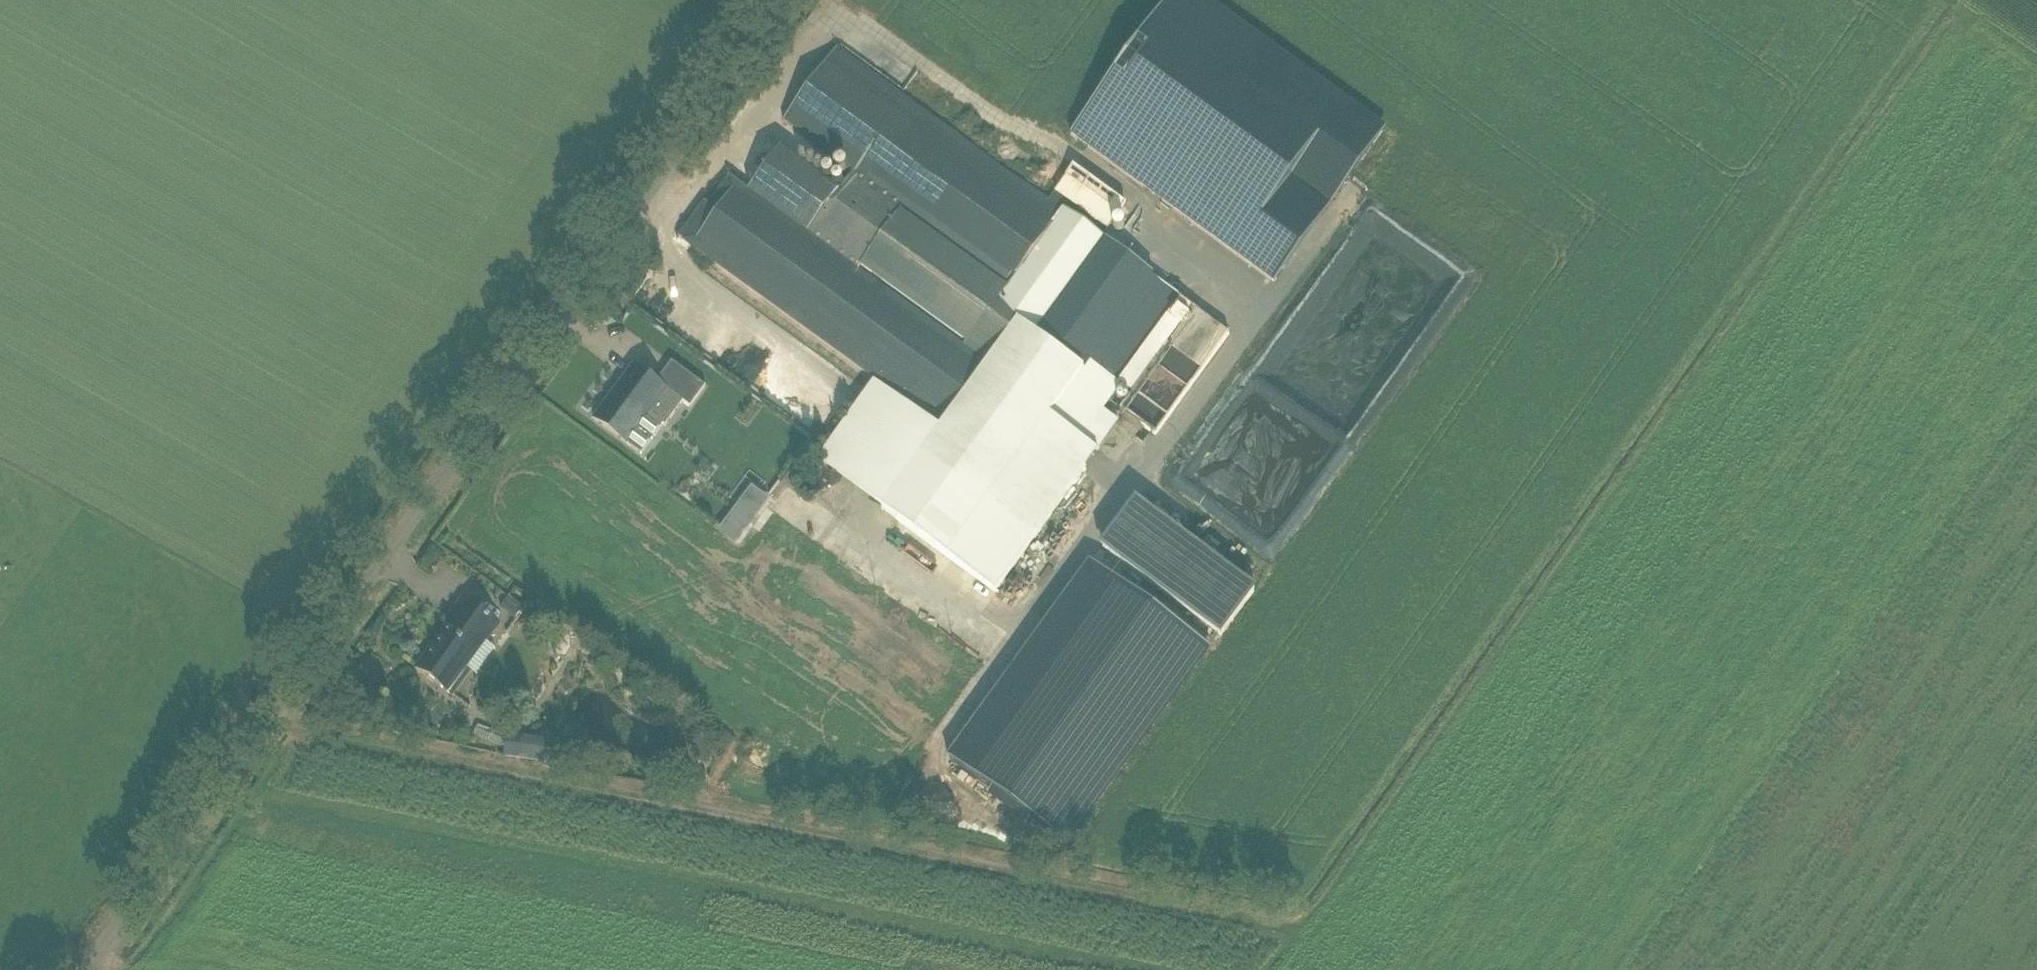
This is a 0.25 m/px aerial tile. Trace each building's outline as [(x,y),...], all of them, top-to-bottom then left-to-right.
[(1382,125),(1209,0),(1168,0),(1076,128),(1074,127),(1071,131),(1073,132),(1071,135),(1271,279),(1382,125)] [(1109,434),(1094,422),(1182,298),(1100,238),(1125,204),(1073,166),(1049,200),(837,47),(784,121),(854,171),(839,192),(781,150),(751,192),(730,176),(709,205),(705,202),(679,237),(941,427),(882,509),(996,592),(1109,434)] [(1125,413),(1156,435),(1229,334),(1199,311),(1125,413)] [(684,401),(635,365),(595,419),(611,431),(642,454),(664,425),(666,426),(684,401)] [(1124,497),(1087,549),(1212,638),(1249,586),(1124,497)] [(738,504),(719,530),(736,543),(756,517),(738,504)] [(1121,584),(979,781),(992,791),(1032,820),(1066,844),(1208,647),(1175,623),(1135,594),(1121,584)] [(452,621),(417,669),(454,696),(471,673),(466,669),(498,623),(463,598),(448,618),(452,621)] [(572,651),(571,633),(543,633),(544,647),(552,658),(567,658),(572,651)] [(504,756),(545,762),(548,739),(508,733),(504,756)]
